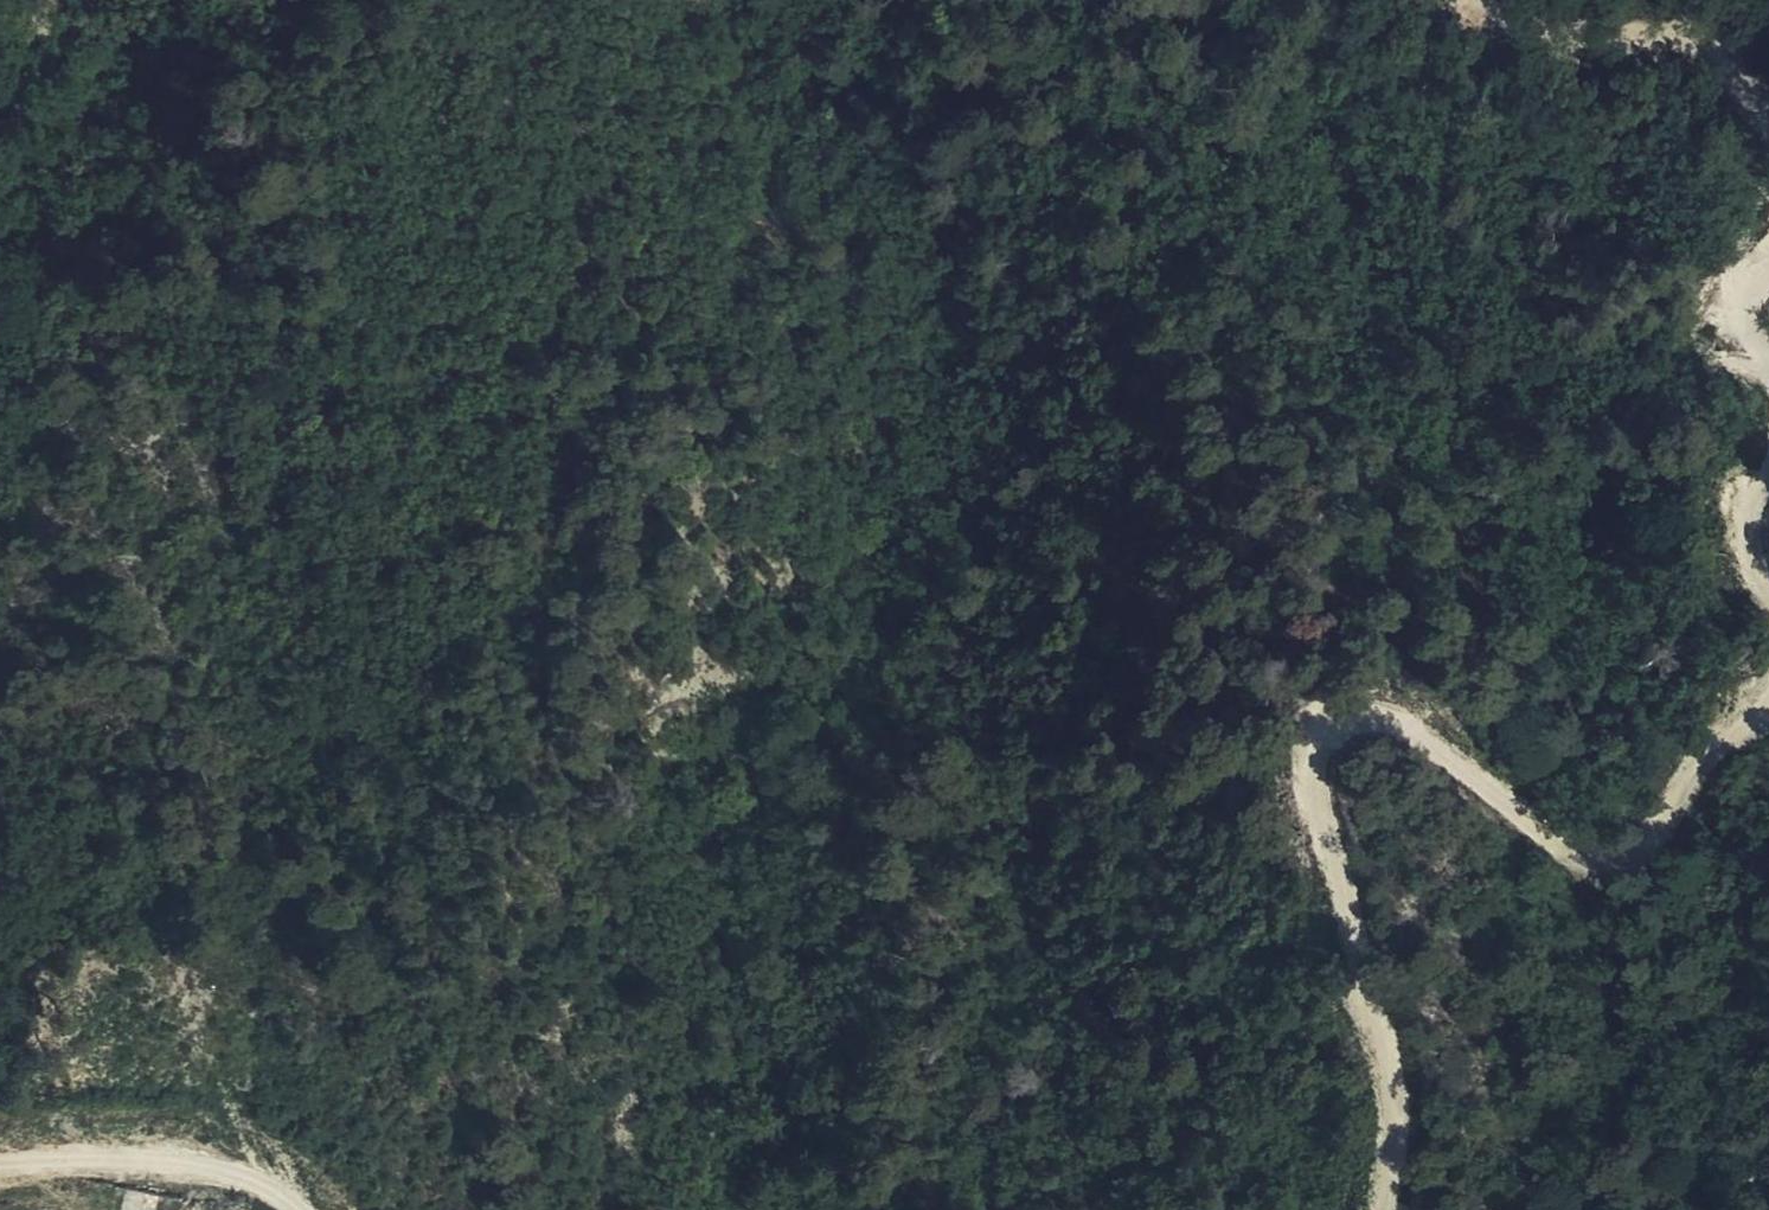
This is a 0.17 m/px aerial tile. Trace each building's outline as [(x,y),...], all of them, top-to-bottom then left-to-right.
[(159,1197),(125,1188),(119,1209),(155,1209),(159,1197)]
